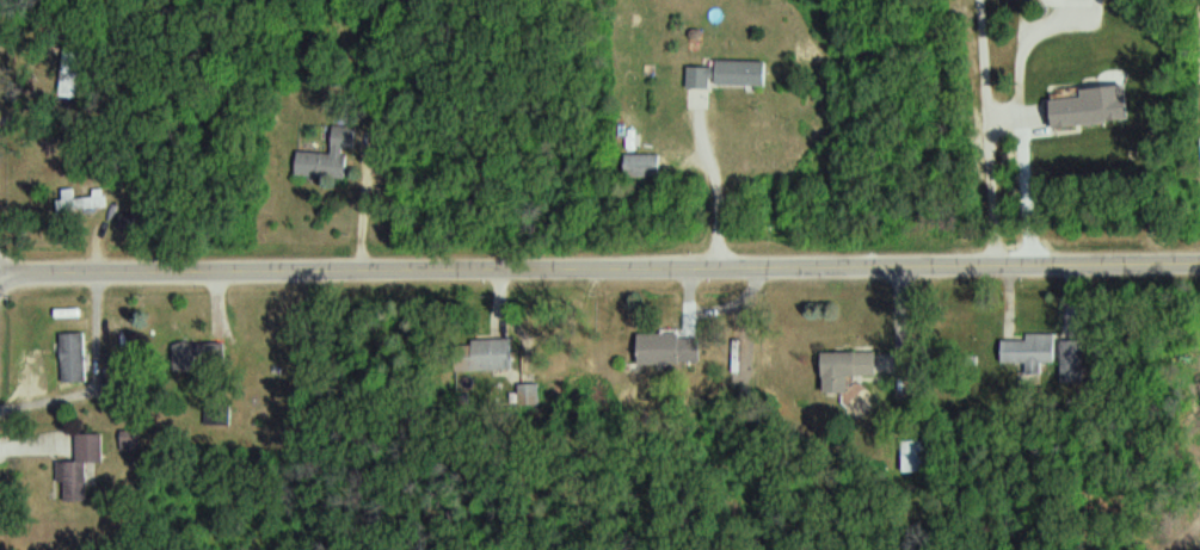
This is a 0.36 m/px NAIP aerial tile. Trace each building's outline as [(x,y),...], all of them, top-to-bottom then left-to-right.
[(769,60),(719,60),(719,85),(769,85),(769,60)] [(714,66),(691,66),(691,105),(697,105),(697,91),(714,91),(714,66)] [(299,177),(349,178),(349,149),(300,148),(299,177)] [(662,177),(662,154),(627,154),(627,177),(662,177)] [(65,382),(89,382),(89,332),(65,332),(65,382)] [(1058,333),(1006,332),(1006,362),(1030,363),(1029,373),(1044,373),(1044,363),(1058,363),(1058,333)] [(645,363),(688,363),(688,350),(681,350),(681,337),(645,337),(645,363)] [(516,371),(516,339),(461,339),(461,371),(516,371)] [(177,369),(229,369),(229,343),(177,343),(177,369)] [(859,353),(826,353),(826,393),(859,393),(859,353)] [(208,402),(208,425),(227,425),(227,402),(208,402)] [(62,461),(62,483),(68,483),(68,502),(91,501),(90,462),(107,462),(107,433),(80,434),(81,461),(62,461)] [(913,471),(930,471),(930,441),(913,441),(913,471)]
